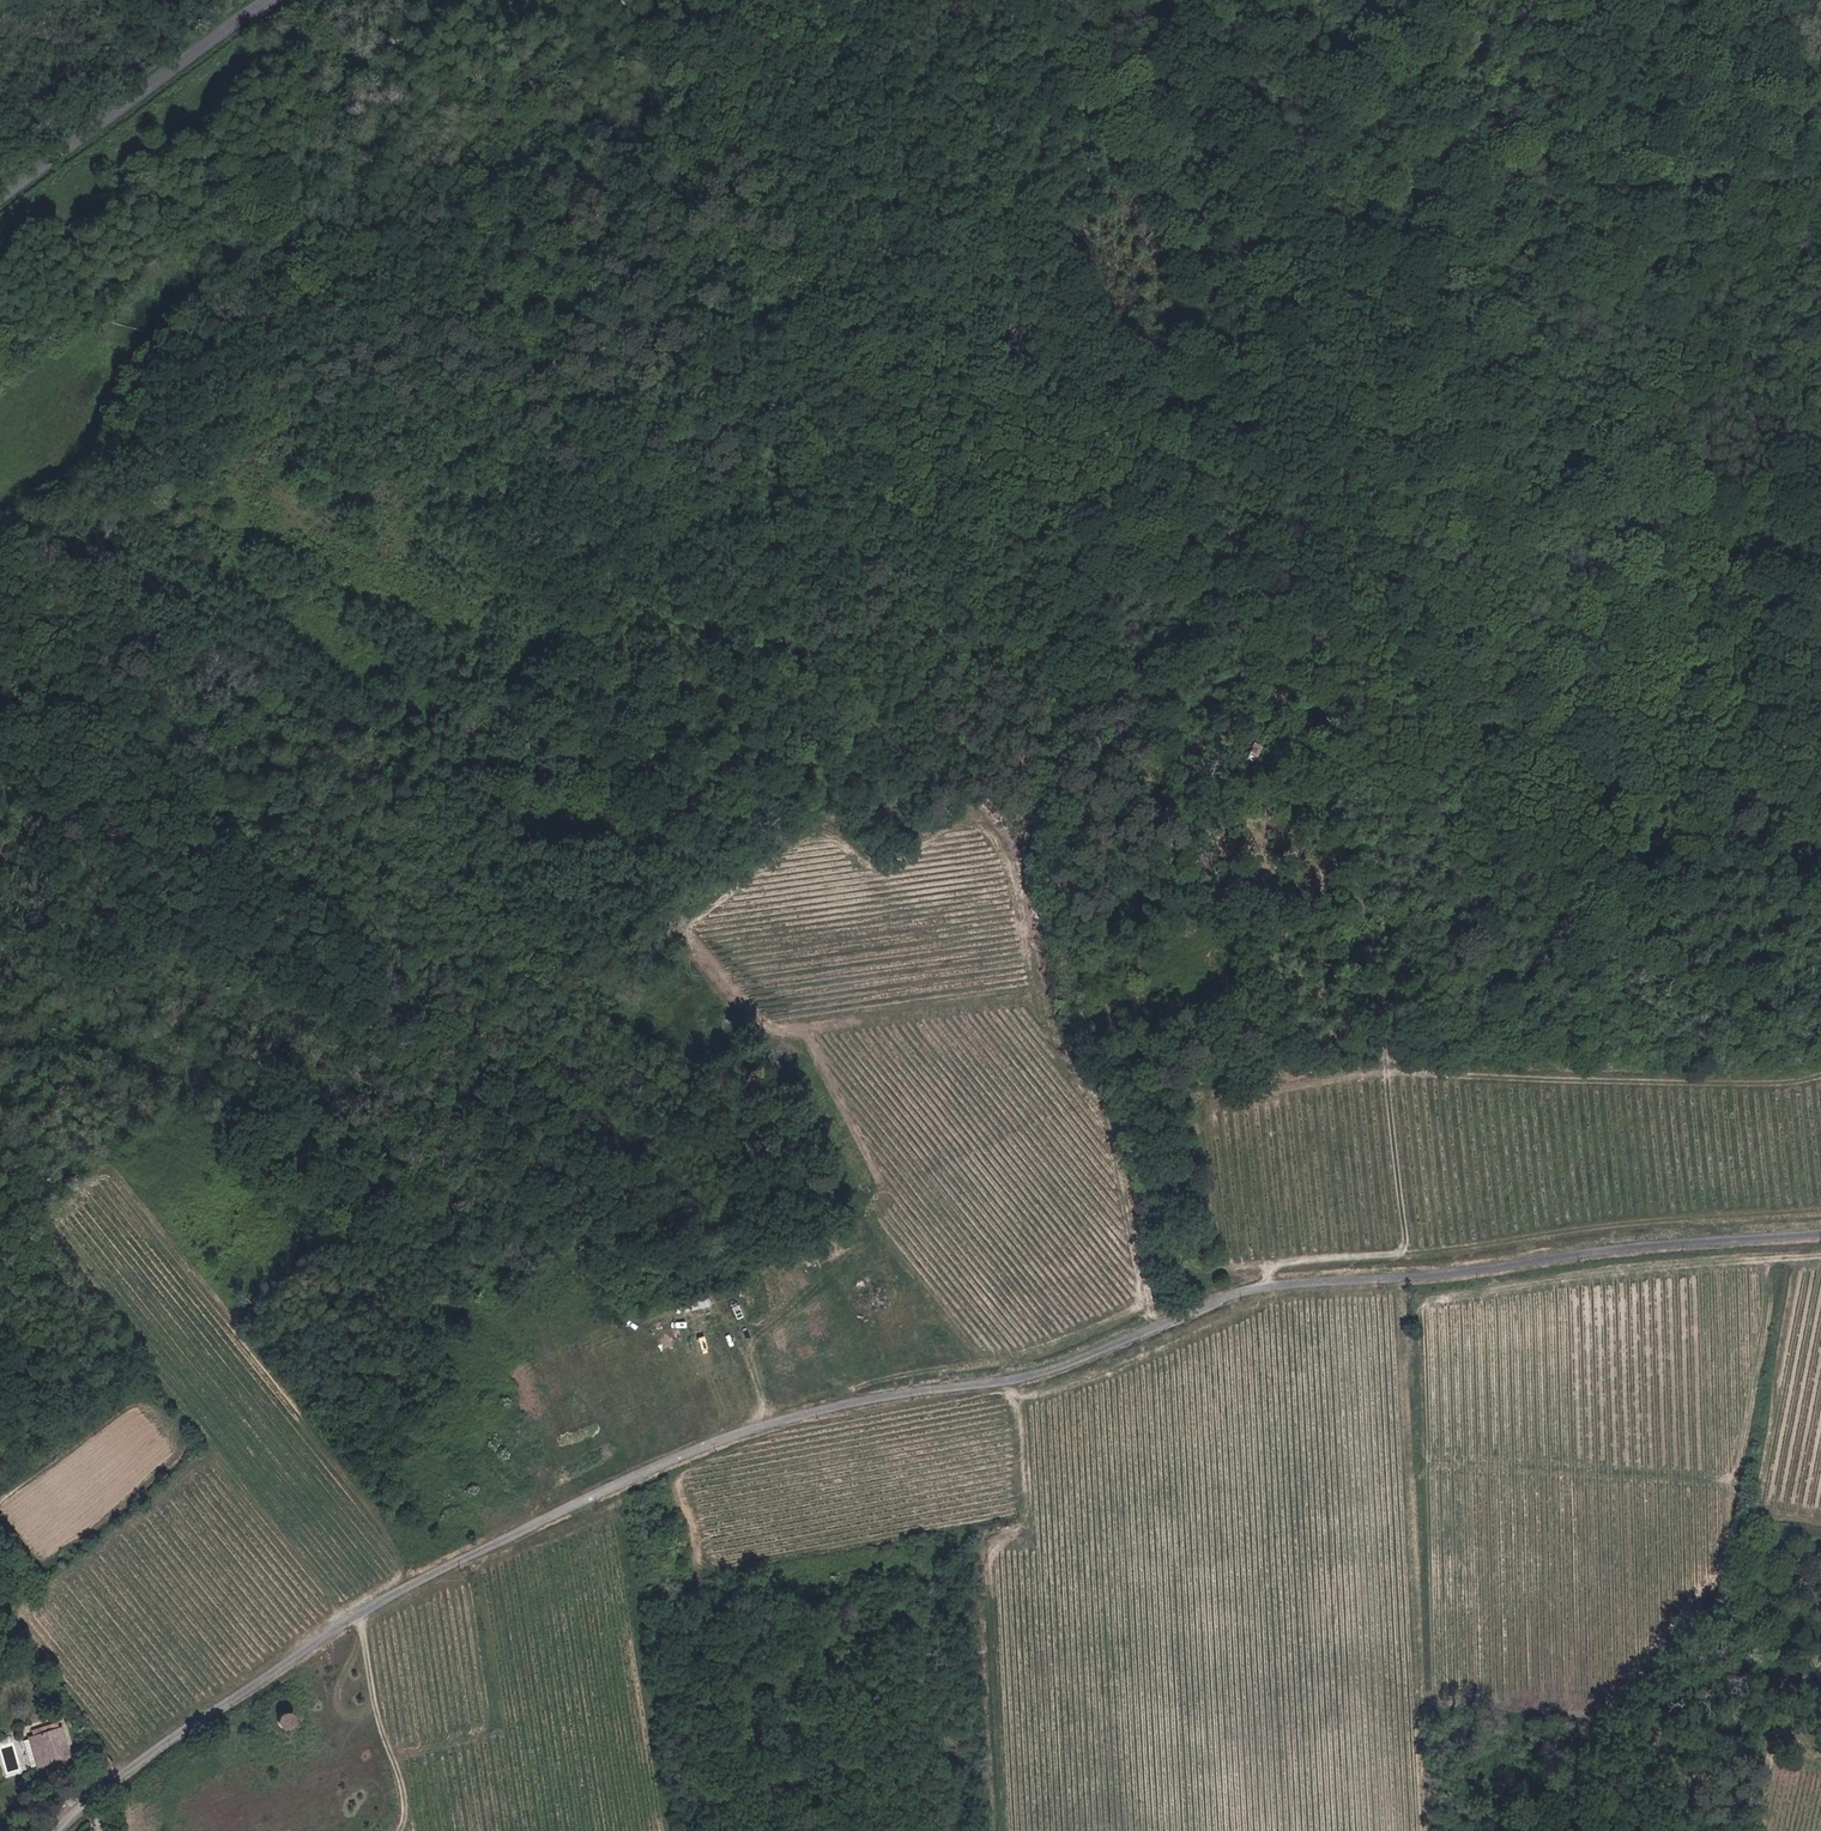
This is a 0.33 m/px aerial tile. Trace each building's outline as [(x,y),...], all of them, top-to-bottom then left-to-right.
[(676,1300),(676,1309),(706,1309),(706,1300),(676,1300)] [(292,1715),(286,1712),(277,1715),(280,1728),(287,1728),(292,1726),(293,1719),(292,1715)] [(63,1723),(31,1732),(38,1764),(74,1754),(63,1723)] [(100,1771),(109,1765),(100,1752),(91,1759),(100,1771)]
